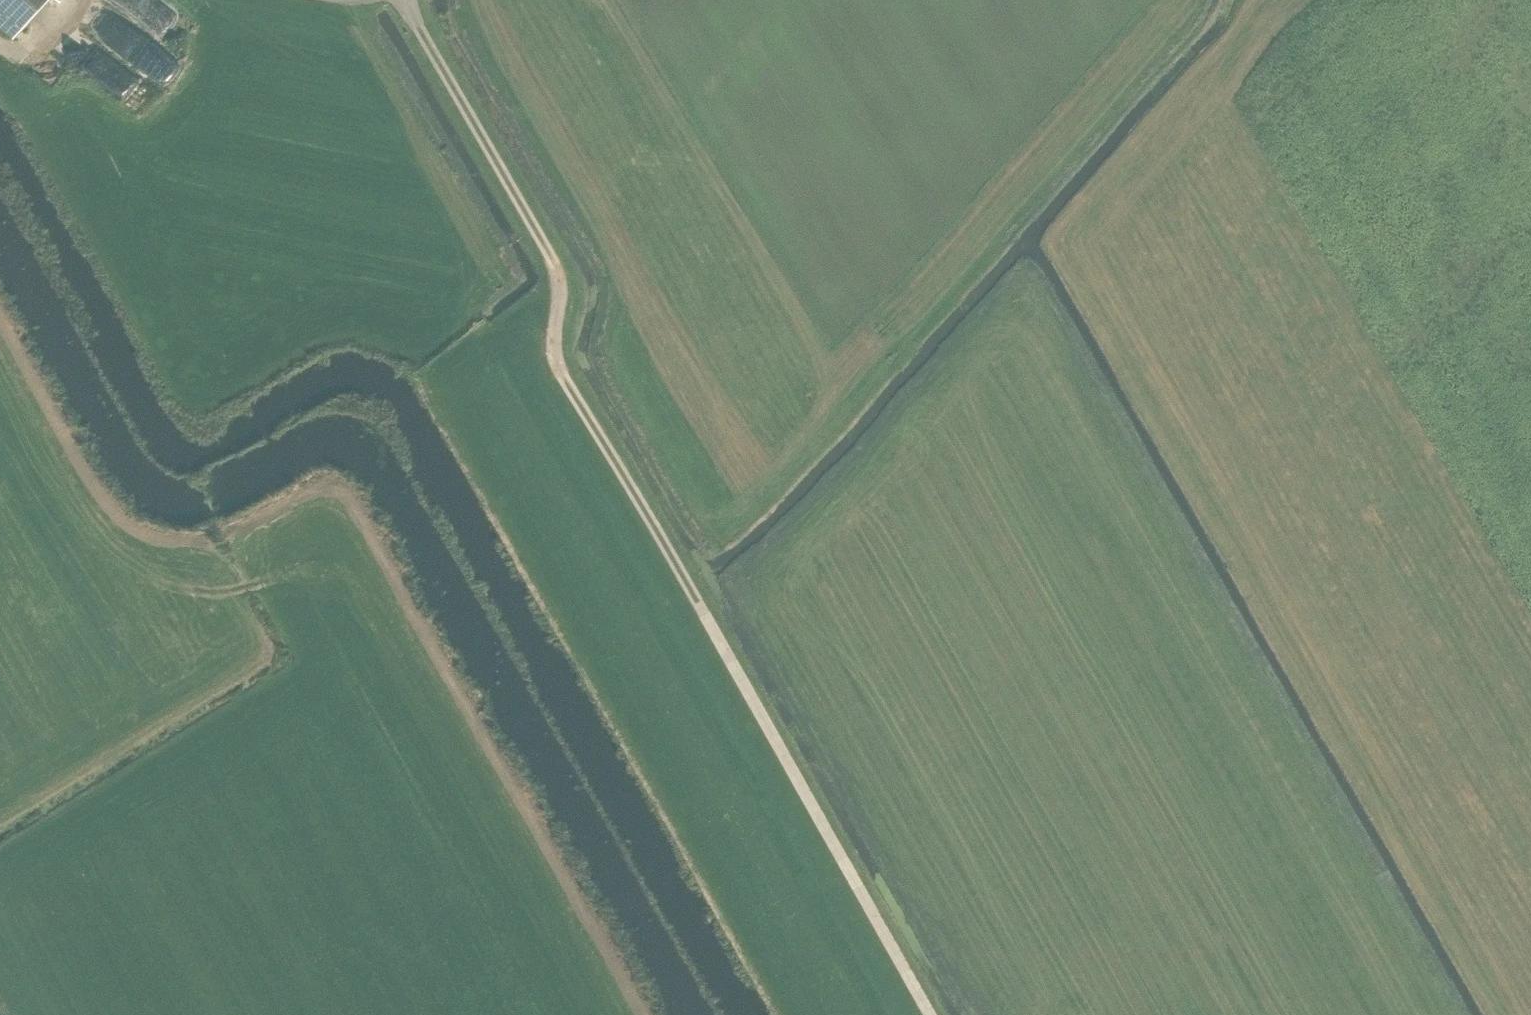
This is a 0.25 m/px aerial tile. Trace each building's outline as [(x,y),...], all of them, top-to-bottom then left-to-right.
[(13,37),(47,0),(0,0),(0,25),(13,37)] [(34,58),(47,45),(41,39),(28,52),(34,58)]
